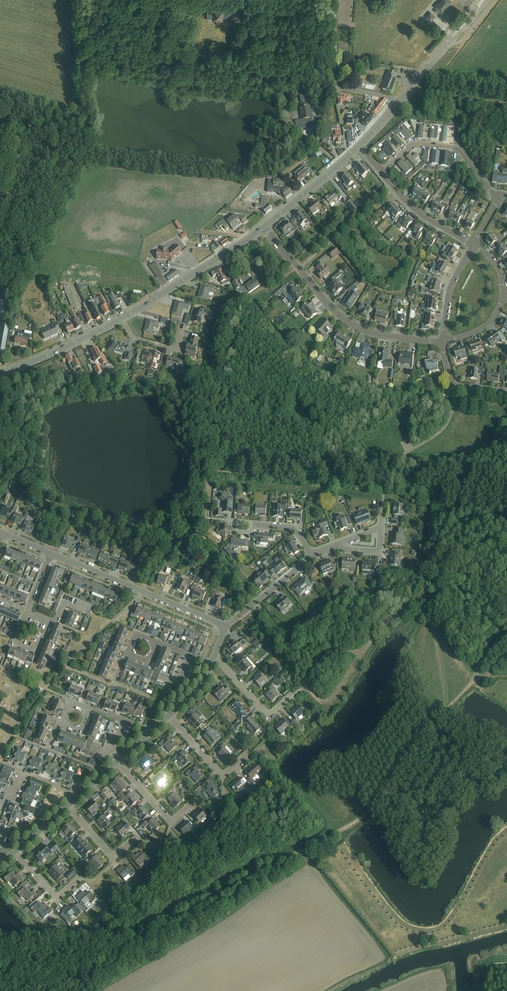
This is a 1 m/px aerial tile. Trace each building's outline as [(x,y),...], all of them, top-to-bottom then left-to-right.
[(447,6),(448,7),(451,5),(450,4),(452,1),(451,0),(443,0),(439,4),(439,3),(436,6),(438,8),(435,11),(438,13),(440,10),(443,12),(446,9),(445,9),(447,6)] [(229,21),(229,12),(229,13),(222,13),(222,11),(214,10),(214,13),(208,13),(208,12),(207,20),(208,20),(208,18),(210,18),(213,19),(213,20),(223,21),(223,19),(228,20),(228,21),(229,21)] [(431,12),(427,17),(432,21),(436,16),(431,12)] [(386,77),(388,77),(383,89),(392,93),(395,84),(393,83),(397,74),(391,71),(389,74),(388,73),(386,77)] [(325,91),(316,95),(318,100),(327,97),(325,91)] [(339,94),(338,105),(343,105),(343,102),(348,102),(350,102),(351,97),(351,95),(349,95),(346,95),(344,95),(339,94)] [(373,104),(369,108),(371,110),(370,111),(371,113),(372,112),(375,114),(377,114),(388,100),(386,99),(385,99),(385,98),(377,97),(372,96),(372,97),(372,99),(376,100),(377,101),(374,105),(373,104)] [(301,120),(295,121),(297,129),(302,128),(314,126),(312,118),(313,118),(312,114),(311,115),(310,106),(309,103),(301,105),(301,108),(303,119),(301,120)] [(362,123),(366,126),(374,118),(370,114),(368,116),(365,113),(360,118),(364,121),(362,123)] [(413,137),(404,128),(402,130),(403,131),(400,134),(408,142),(413,137)] [(341,136),(335,136),(322,135),(322,139),(323,139),(321,142),(324,144),(323,146),(326,148),(328,144),(329,142),(328,142),(330,139),(329,139),(329,138),(333,139),(333,142),(336,142),(336,143),(340,143),(340,140),(341,140),(341,136)] [(396,135),(393,138),(401,148),(404,145),(396,135)] [(386,144),(384,146),(392,155),(395,153),(386,144)] [(448,154),(442,153),(441,167),(451,168),(452,162),(447,161),(448,154)] [(409,154),(406,157),(415,168),(418,165),(415,161),(420,158),(416,154),(412,157),(409,154)] [(405,158),(397,166),(406,175),(414,168),(405,158)] [(360,163),(354,168),(362,177),(365,174),(370,170),(365,164),(363,166),(360,163)] [(303,166),(294,174),(296,176),(294,177),(299,184),(302,182),(310,175),(305,168),(303,166)] [(492,181),(498,181),(498,184),(502,184),(505,184),(506,184),(506,172),(503,171),(503,174),(493,173),(492,181)] [(345,183),(343,185),(348,191),(352,188),(349,185),(353,182),(347,174),(342,178),(345,183)] [(269,179),(268,192),(272,193),(272,190),(274,191),(275,193),(277,192),(280,196),(282,194),(286,198),(292,192),(288,188),(286,189),(285,188),(285,180),(274,179),(274,180),(269,179)] [(421,191),(423,189),(420,187),(419,189),(417,188),(418,186),(416,184),(412,190),(414,192),(412,194),(417,197),(421,191)] [(421,191),(417,197),(421,200),(426,194),(427,192),(425,190),(424,192),(421,191)] [(333,193),(325,199),(330,205),(338,199),(333,193)] [(428,195),(426,194),(421,200),(425,203),(427,201),(430,202),(434,196),(429,193),(428,195)] [(435,197),(430,205),(433,207),(431,209),(436,212),(440,205),(442,201),(437,199),(435,197)] [(322,208),(321,208),(315,200),(311,203),(312,204),(307,208),(313,215),(319,210),(322,214),(328,210),(324,206),(322,208)] [(351,201),(346,204),(352,212),(357,208),(351,201)] [(391,214),(397,208),(393,203),(389,207),(387,205),(383,209),(386,213),(385,215),(388,217),(391,214)] [(440,205),(436,212),(441,214),(442,212),(445,213),(448,207),(449,206),(444,203),(442,206),(440,205)] [(272,209),(269,204),(269,205),(261,204),(256,204),(255,207),(261,208),(266,214),(272,209)] [(452,221),(457,213),(454,212),(456,209),(454,207),(455,207),(452,205),(448,211),(451,213),(448,219),(452,221)] [(402,212),(397,208),(391,214),(393,217),(392,219),(396,223),(400,218),(398,216),(402,212)] [(457,213),(452,221),(457,224),(461,218),(463,220),(467,213),(463,210),(460,215),(457,213)] [(294,217),(293,217),(293,218),(294,219),(296,220),(297,219),(301,225),(304,222),(306,225),(309,222),(311,224),(313,222),(308,215),(305,217),(300,211),(294,216),(294,217)] [(472,211),(470,213),(466,221),(468,222),(465,228),(470,231),(475,223),(472,221),(473,218),(476,213),(472,211)] [(236,217),(228,223),(233,230),(241,223),(242,222),(244,224),(246,222),(247,221),(243,215),(241,217),(241,216),(239,216),(237,217),(236,217)] [(403,226),(406,229),(413,222),(408,217),(404,221),(402,219),(398,224),(396,226),(400,230),(402,228),(403,226)] [(223,220),(215,226),(218,229),(222,226),(225,230),(229,228),(223,220)] [(280,228),(285,235),(286,234),(287,236),(288,236),(289,235),(289,234),(288,232),(291,230),(293,232),(298,229),(292,222),(290,224),(287,222),(280,228)] [(413,225),(410,230),(412,232),(416,234),(414,237),(418,240),(423,234),(420,232),(423,228),(418,224),(416,227),(413,225)] [(430,232),(424,240),(423,241),(428,245),(431,247),(435,241),(432,239),(435,235),(430,232)] [(488,239),(485,241),(490,247),(491,246),(494,249),(501,243),(498,240),(497,241),(492,235),(489,237),(487,238),(488,239)] [(218,240),(223,246),(229,242),(225,237),(223,237),(219,236),(219,239),(218,240)] [(443,249),(455,256),(458,251),(452,248),(454,245),(448,242),(446,246),(445,246),(444,246),(443,248),(444,249),(443,249)] [(496,250),(498,252),(497,252),(499,255),(499,256),(500,258),(501,257),(501,258),(502,257),(504,259),(506,257),(506,248),(506,249),(504,246),(505,245),(503,243),(496,250)] [(161,251),(158,251),(157,259),(169,260),(171,262),(173,262),(174,261),(174,259),(177,256),(177,257),(183,252),(177,245),(173,248),(173,249),(169,252),(167,252),(167,249),(166,247),(163,247),(161,248),(161,251)] [(340,254),(335,248),(329,253),(333,259),(340,254)] [(455,256),(443,249),(443,250),(442,250),(441,252),(441,253),(442,253),(440,257),(445,260),(447,257),(453,261),(455,256)] [(438,267),(447,271),(449,267),(443,263),(445,261),(440,258),(437,262),(440,264),(438,267)] [(163,285),(164,286),(179,275),(175,269),(170,273),(169,271),(165,274),(157,263),(153,262),(150,264),(149,265),(158,277),(155,280),(160,287),(163,285)] [(322,263),(317,268),(319,271),(317,273),(321,279),(330,272),(329,271),(325,267),(322,263)] [(434,268),(432,272),(437,275),(438,273),(443,275),(444,276),(447,271),(438,267),(434,264),(432,267),(434,268)] [(227,282),(226,280),(220,267),(211,272),(213,277),(217,275),(221,283),(222,282),(222,285),(227,282)] [(338,272),(331,278),(333,281),(341,275),(341,274),(338,272)] [(431,286),(440,288),(442,283),(435,281),(436,278),(429,276),(427,281),(432,283),(431,286)] [(247,294),(260,286),(255,279),(245,286),(240,288),(237,280),(232,282),(237,291),(247,294)] [(331,290),(335,295),(336,294),(337,295),(338,293),(338,292),(343,288),(336,280),(329,286),(331,289),(331,290)] [(202,285),(198,298),(207,301),(208,296),(212,296),(213,296),(213,295),(214,294),(215,288),(202,285)] [(350,309),(359,296),(353,292),(357,288),(356,287),(354,285),(346,291),(350,293),(343,304),(350,309)] [(440,288),(431,286),(430,289),(429,288),(428,289),(422,287),(421,293),(427,295),(428,294),(431,295),(432,292),(439,294),(440,288)] [(293,306),(296,303),(299,301),(300,301),(301,300),(301,299),(303,297),(301,294),(299,291),(296,288),(291,292),(289,289),(283,294),(286,298),(293,306)] [(119,293),(114,295),(112,293),(105,296),(109,303),(111,302),(114,309),(120,307),(116,299),(121,297),(119,293)] [(104,315),(109,312),(105,305),(107,304),(102,295),(99,297),(104,306),(100,308),(104,315)] [(428,304),(437,306),(438,300),(432,300),(433,297),(426,295),(425,301),(428,302),(428,304)] [(91,301),(89,302),(91,306),(89,307),(92,313),(93,314),(96,319),(97,319),(98,318),(101,317),(99,314),(97,309),(98,309),(97,307),(95,303),(93,299),(92,299),(93,300),(91,301)] [(188,310),(189,305),(176,301),(172,314),(181,317),(183,311),(181,311),(182,308),(188,310)] [(310,301),(301,308),(308,316),(309,315),(311,318),(317,314),(312,308),(314,306),(314,305),(313,305),(311,302),(310,301)] [(362,304),(358,310),(361,312),(360,315),(367,318),(372,309),(362,304)] [(423,304),(422,309),(424,309),(424,312),(431,313),(431,310),(436,311),(437,306),(428,304),(423,304)] [(209,306),(209,309),(204,308),(203,311),(196,310),(193,322),(201,324),(204,315),(211,317),(213,310),(214,308),(209,306)] [(79,311),(78,312),(76,308),(74,309),(76,313),(81,322),(84,320),(79,311)] [(84,309),(86,315),(84,316),(88,323),(93,321),(89,313),(87,308),(84,309)] [(375,314),(376,315),(375,321),(381,322),(381,323),(385,324),(388,314),(384,313),(384,315),(380,314),(381,311),(376,309),(375,314)] [(70,323),(73,330),(76,329),(81,327),(73,310),(70,311),(74,320),(70,323)] [(405,316),(401,316),(402,312),(395,311),(394,319),(397,321),(396,326),(404,327),(405,316)] [(431,313),(424,312),(423,318),(426,318),(426,321),(435,322),(436,317),(430,316),(431,313)] [(66,314),(63,315),(65,319),(67,322),(66,323),(67,325),(65,326),(68,333),(73,331),(73,330),(70,323),(67,318),(66,314)] [(157,328),(159,323),(147,319),(144,332),(152,334),(154,327),(157,328)] [(499,325),(506,330),(506,320),(506,321),(503,319),(499,325)] [(333,327),(330,325),(324,320),(319,325),(318,325),(315,328),(324,336),(321,339),(324,342),(329,336),(327,334),(329,331),(333,327)] [(1,359),(2,355),(4,355),(10,323),(2,321),(0,331),(0,360),(1,359)] [(435,322),(426,321),(425,324),(422,323),(422,329),(429,330),(429,327),(434,328),(435,322)] [(56,331),(59,330),(56,322),(52,324),(52,326),(41,331),(45,339),(57,333),(56,331)] [(506,339),(499,332),(497,334),(495,331),(485,338),(491,346),(500,339),(502,341),(506,339)] [(333,342),(337,344),(336,345),(336,346),(337,347),(338,348),(339,348),(341,347),(341,346),(346,349),(352,340),(339,332),(333,342)] [(24,333),(23,338),(16,337),(16,338),(15,338),(14,343),(27,346),(28,341),(30,341),(31,335),(24,333)] [(197,346),(198,339),(191,337),(190,345),(188,344),(186,354),(195,357),(197,347),(197,346)] [(123,353),(126,344),(111,340),(109,349),(123,353)] [(469,344),(470,346),(467,347),(469,353),(479,349),(479,351),(483,350),(479,340),(475,341),(475,342),(473,342),(469,344)] [(365,363),(368,355),(372,357),(374,351),(370,349),(371,347),(363,344),(363,345),(361,345),(357,343),(356,348),(352,357),(360,360),(360,361),(365,363)] [(463,344),(459,345),(460,347),(453,349),(455,353),(454,353),(454,354),(455,354),(456,358),(460,357),(461,360),(467,358),(464,346),(463,346),(463,344)] [(107,362),(102,353),(100,354),(97,347),(96,348),(93,349),(91,350),(94,357),(93,357),(94,360),(95,362),(100,359),(102,364),(104,363),(107,362)] [(387,360),(388,351),(380,350),(378,362),(383,363),(383,367),(392,368),(393,361),(387,360)] [(133,354),(131,354),(132,353),(127,351),(125,360),(130,361),(131,357),(132,357),(133,354)] [(155,352),(154,355),(145,352),(142,361),(149,363),(147,369),(150,369),(149,374),(153,375),(154,370),(156,371),(161,354),(155,352)] [(405,362),(406,363),(412,364),(414,354),(408,353),(408,354),(406,354),(406,353),(401,352),(400,357),(399,357),(399,363),(403,363),(405,362)] [(427,355),(429,361),(433,360),(433,362),(437,361),(437,363),(439,362),(436,352),(434,352),(435,355),(429,356),(428,354),(427,355)] [(65,357),(62,359),(64,363),(67,361),(68,364),(72,371),(74,369),(80,366),(77,360),(73,361),(70,355),(65,357)] [(186,368),(182,367),(183,362),(178,361),(179,360),(169,357),(166,366),(171,367),(172,365),(177,366),(176,369),(185,372),(186,368)] [(429,361),(425,362),(426,367),(428,366),(429,370),(430,374),(432,373),(433,374),(434,374),(435,374),(436,374),(436,373),(436,372),(439,371),(437,365),(438,365),(437,363),(437,361),(433,362),(433,360),(429,361)] [(483,375),(484,369),(481,368),(480,370),(472,369),(471,375),(469,375),(469,378),(470,378),(470,379),(477,380),(478,376),(480,375),(483,375)] [(487,381),(498,382),(499,374),(488,372),(487,381)] [(222,512),(223,513),(231,513),(233,498),(227,498),(223,494),(219,498),(224,502),(224,509),(222,508),(222,511),(216,510),(215,516),(221,517),(222,512)] [(273,517),(276,517),(277,518),(278,518),(279,518),(279,517),(282,518),(283,510),(286,510),(287,502),(281,502),(281,506),(274,505),(274,510),(273,510),(273,513),(274,513),(273,517)] [(248,514),(249,505),(239,504),(238,514),(243,514),(243,513),(248,514)] [(395,511),(395,515),(394,519),(392,519),(392,524),(398,525),(398,520),(398,515),(402,516),(402,513),(404,513),(405,509),(404,509),(404,505),(395,504),(394,508),(394,509),(393,509),(394,510),(394,511),(395,511)] [(13,510),(13,509),(4,506),(0,514),(10,518),(10,517),(13,510)] [(13,510),(10,517),(13,518),(11,522),(21,526),(22,522),(24,517),(22,516),(15,514),(18,508),(16,507),(14,507),(14,506),(13,509),(13,510)] [(266,516),(266,507),(256,506),(255,514),(262,515),(262,516),(266,516)] [(302,510),(291,510),(291,507),(288,507),(287,513),(290,513),(290,518),(301,519),(302,510)] [(369,515),(370,514),(369,511),(368,512),(367,510),(357,514),(357,513),(353,514),(357,525),(367,521),(367,522),(371,521),(369,515)] [(24,517),(22,522),(25,523),(22,529),(32,533),(35,525),(26,521),(28,515),(25,514),(24,517)] [(346,530),(350,529),(349,529),(347,525),(352,523),(349,516),(344,518),(344,516),(336,519),(337,522),(334,524),(336,528),(339,527),(340,531),(346,529),(346,530)] [(325,527),(329,526),(326,519),(320,521),(321,525),(315,527),(315,528),(311,529),(314,537),(318,536),(319,538),(328,535),(325,527)] [(230,533),(232,531),(228,528),(229,527),(226,524),(221,530),(219,528),(216,531),(219,535),(221,534),(222,536),(223,535),(226,538),(231,533),(230,533)] [(403,536),(403,529),(396,528),(395,534),(392,534),(392,540),(391,540),(391,544),(401,545),(402,536),(403,536)] [(260,545),(268,545),(268,541),(274,541),(275,535),(263,534),(263,535),(257,534),(257,545),(260,545)] [(78,538),(76,542),(65,537),(61,546),(65,547),(65,546),(73,550),(75,546),(78,547),(82,539),(78,538)] [(295,555),(299,552),(297,548),(297,546),(294,543),(293,542),(293,543),(290,539),(283,544),(285,548),(287,547),(291,553),(292,555),(294,555),(295,554),(295,555)] [(227,546),(224,549),(225,551),(227,553),(230,556),(234,552),(234,551),(240,547),(248,547),(248,541),(237,541),(234,540),(227,546)] [(87,555),(90,547),(81,544),(77,552),(80,554),(81,553),(87,555)] [(90,547),(87,555),(93,558),(92,559),(96,560),(99,551),(90,547)] [(10,559),(13,552),(8,549),(5,556),(10,559)] [(400,566),(401,554),(400,554),(400,550),(392,549),(392,553),(391,553),(390,558),(391,558),(391,561),(390,561),(390,565),(400,566)] [(19,554),(13,552),(10,559),(16,561),(19,554)] [(107,564),(110,556),(101,552),(97,561),(100,562),(101,561),(107,564)] [(19,554),(16,561),(22,563),(25,557),(19,554)] [(119,560),(110,556),(107,564),(113,566),(113,567),(116,568),(119,560)] [(25,557),(22,563),(28,566),(31,559),(25,557)] [(271,566),(268,569),(273,574),(276,572),(277,574),(286,567),(280,560),(278,557),(274,560),(277,563),(272,567),(271,566)] [(36,561),(31,559),(28,566),(33,568),(36,561)] [(355,571),(356,560),(347,560),(347,559),(343,559),(342,569),(352,570),(351,571),(355,571)] [(127,572),(130,564),(121,560),(117,569),(121,570),(127,572)] [(334,568),(336,568),(336,563),(331,563),(330,560),(325,562),(319,565),(324,575),(328,573),(328,572),(334,569),(334,568)] [(36,561),(33,568),(39,571),(42,564),(36,561)] [(376,569),(377,562),(370,561),(370,563),(363,563),(362,573),(371,574),(371,571),(375,571),(375,569),(376,569)] [(130,564),(127,572),(133,575),(136,577),(140,568),(130,564)] [(50,574),(57,577),(60,571),(53,568),(50,574)] [(264,569),(252,579),(259,589),(263,586),(262,585),(269,580),(267,577),(269,574),(264,569)] [(50,574),(48,580),(55,583),(57,577),(50,574)] [(75,585),(78,579),(72,576),(69,583),(75,585)] [(164,577),(161,576),(157,584),(162,585),(162,584),(165,585),(166,584),(169,585),(172,577),(169,576),(168,577),(164,576),(164,577)] [(300,582),(293,588),(296,592),(296,591),(300,596),(308,590),(313,586),(310,582),(306,578),(300,582)] [(78,579),(75,585),(74,587),(80,590),(81,588),(84,581),(78,579)] [(186,582),(180,579),(176,589),(184,593),(187,587),(190,588),(193,582),(187,579),(186,582)] [(55,583),(48,580),(46,585),(52,588),(55,583)] [(84,581),(81,588),(87,590),(89,583),(84,581)] [(95,586),(89,583),(87,590),(92,593),(95,586)] [(52,588),(46,585),(43,591),(50,594),(52,588)] [(203,600),(206,592),(197,588),(197,586),(194,585),(191,592),(194,593),(193,596),(203,600)] [(101,588),(95,586),(92,593),(98,595),(101,588)] [(11,589),(6,587),(3,594),(8,596),(11,589)] [(101,588),(98,595),(104,597),(107,590),(101,588)] [(11,589),(8,596),(14,598),(17,592),(11,589)] [(112,593),(107,590),(104,597),(110,600),(112,593)] [(215,599),(212,606),(220,609),(224,599),(216,596),(218,592),(214,590),(211,598),(215,599)] [(50,594),(43,591),(41,597),(48,600),(50,594)] [(17,592),(14,598),(20,601),(23,594),(17,592)] [(118,595),(112,593),(110,600),(115,602),(118,595)] [(29,597),(23,594),(20,601),(26,603),(29,597)] [(279,597),(281,599),(275,604),(281,611),(288,605),(289,606),(291,604),(285,596),(284,597),(282,595),(279,597)] [(48,600),(41,597),(38,603),(45,606),(48,600)] [(140,617),(143,609),(138,607),(134,606),(130,616),(136,619),(137,616),(140,617)] [(9,611),(3,608),(1,615),(6,617),(9,611)] [(143,609),(140,617),(145,619),(148,612),(143,609)] [(15,613),(9,611),(6,617),(12,620),(15,613)] [(148,612),(145,619),(143,623),(146,624),(147,620),(150,621),(153,614),(148,612)] [(15,613),(12,620),(18,622),(21,616),(15,613)] [(70,613),(68,619),(75,622),(78,616),(70,613)] [(159,616),(153,614),(150,621),(152,623),(151,626),(154,627),(155,624),(159,616)] [(164,618),(159,616),(155,624),(161,626),(164,618)] [(75,622),(68,619),(65,625),(73,628),(75,622)] [(165,632),(170,622),(165,619),(161,627),(164,628),(163,631),(165,632)] [(170,622),(165,632),(168,633),(169,630),(172,631),(175,624),(170,622)] [(53,630),(60,633),(63,627),(55,624),(53,630)] [(175,624),(172,631),(177,634),(180,626),(175,624)] [(186,628),(180,626),(177,634),(180,635),(179,639),(181,640),(183,636),(182,636),(186,628)] [(117,636),(125,639),(127,633),(126,633),(127,629),(121,627),(119,630),(120,630),(117,636)] [(60,633),(53,630),(51,636),(58,639),(60,633)] [(184,650),(186,647),(186,645),(189,640),(192,632),(187,630),(183,637),(186,638),(184,644),(183,643),(181,649),(184,650)] [(197,634),(192,632),(189,640),(194,642),(197,634)] [(197,634),(194,642),(199,644),(202,636),(197,634)] [(51,636),(49,642),(48,642),(54,644),(54,645),(56,645),(58,639),(51,636)] [(125,639),(117,636),(115,642),(123,645),(125,639)] [(202,636),(199,644),(204,646),(207,638),(202,636)] [(231,656),(234,653),(236,656),(243,650),(242,648),(246,644),(242,640),(238,644),(236,641),(229,647),(231,649),(228,652),(231,656)] [(48,642),(49,642),(47,641),(44,647),(52,650),(54,645),(54,644),(48,642)] [(123,645),(115,642),(113,648),(120,651),(123,645)] [(44,647),(42,653),(51,657),(52,657),(54,651),(52,650),(44,647)] [(110,647),(108,653),(110,653),(110,654),(116,656),(118,657),(120,651),(113,648),(110,647)] [(14,657),(17,650),(11,648),(8,655),(14,657)] [(161,653),(168,656),(170,651),(163,648),(161,653)] [(17,650),(14,657),(20,660),(23,652),(17,650)] [(23,652),(20,660),(26,662),(29,655),(23,652)] [(51,657),(42,653),(39,659),(47,662),(48,659),(50,660),(51,657)] [(110,654),(110,653),(108,653),(106,659),(113,662),(116,656),(110,654)] [(168,656),(161,653),(159,658),(166,661),(168,656)] [(29,655),(26,662),(32,664),(35,657),(34,657),(29,655)] [(247,657),(246,659),(239,665),(246,672),(249,670),(250,672),(254,668),(256,667),(247,657)] [(159,658),(156,663),(164,666),(166,661),(159,658)] [(47,662),(39,659),(37,665),(44,668),(47,662)] [(113,662),(106,659),(103,665),(111,668),(113,662)] [(129,671),(133,663),(128,661),(124,669),(129,671)] [(129,671),(128,673),(133,676),(134,673),(138,666),(133,663),(129,671)] [(156,663),(153,671),(160,673),(161,671),(162,671),(164,666),(156,663)] [(103,665),(101,670),(108,673),(111,668),(103,665)] [(143,668),(138,666),(134,673),(140,675),(143,668)] [(143,668),(140,675),(145,677),(148,670),(143,668)] [(108,673),(101,670),(98,676),(106,679),(108,673)] [(153,672),(148,670),(145,677),(150,680),(150,679),(156,682),(157,679),(151,676),(152,674),(153,672)] [(261,687),(267,682),(261,675),(262,674),(260,672),(253,678),(261,687)] [(274,680),(280,686),(284,681),(279,676),(274,680)] [(74,695),(78,685),(73,683),(72,684),(69,682),(67,689),(70,690),(68,693),(74,695)] [(78,685),(74,695),(80,698),(81,695),(84,696),(87,690),(84,689),(85,688),(78,685)] [(221,686),(213,693),(219,699),(220,700),(227,693),(227,694),(230,691),(226,686),(223,688),(221,686)] [(269,692),(266,695),(272,702),(279,696),(274,689),(274,688),(272,686),(267,690),(269,692)] [(286,689),(282,693),(284,696),(289,691),(290,690),(287,687),(286,688),(286,689)] [(87,690),(84,696),(87,697),(86,700),(92,703),(95,695),(92,694),(93,692),(90,691),(87,690)] [(101,698),(95,695),(92,703),(98,705),(99,702),(102,703),(104,697),(102,696),(101,698)] [(50,705),(53,706),(61,710),(63,704),(60,703),(62,700),(61,699),(55,697),(54,700),(53,699),(50,705)] [(104,697),(102,703),(105,705),(104,707),(110,710),(113,701),(104,697)] [(242,720),(247,716),(244,713),(246,711),(240,704),(241,703),(238,699),(237,700),(236,700),(230,705),(240,716),(239,717),(242,720)] [(113,700),(113,701),(110,710),(115,712),(117,709),(120,710),(123,702),(120,701),(119,703),(113,700)] [(123,702),(120,710),(123,711),(122,712),(128,715),(131,708),(132,705),(126,703),(123,702)] [(291,713),(296,720),(305,712),(299,705),(291,713)] [(44,711),(43,713),(50,715),(51,712),(58,715),(61,710),(53,706),(52,709),(49,708),(48,711),(45,709),(44,711)] [(139,706),(138,708),(135,715),(141,718),(142,715),(145,716),(147,709),(144,708),(143,711),(141,709),(142,707),(139,706)] [(131,708),(128,715),(134,717),(135,715),(137,710),(131,708)] [(203,723),(199,718),(202,716),(202,714),(199,711),(198,711),(196,713),(192,708),(187,713),(191,718),(189,720),(197,729),(203,723)] [(42,716),(41,718),(43,719),(41,722),(49,725),(51,719),(49,718),(50,715),(43,713),(43,715),(42,716)] [(95,716),(93,721),(104,725),(106,720),(95,716)] [(250,718),(244,724),(254,735),(260,729),(250,718)] [(283,720),(274,727),(281,735),(289,727),(290,729),(293,727),(289,722),(286,724),(283,720)] [(104,725),(93,721),(91,726),(102,730),(104,725)] [(49,725),(41,722),(39,728),(41,729),(41,728),(46,731),(46,730),(49,725)] [(238,724),(236,727),(235,727),(233,729),(235,732),(238,729),(243,725),(241,722),(239,724),(238,724)] [(91,726),(89,731),(97,734),(99,735),(100,732),(101,733),(102,730),(91,726)] [(213,728),(211,730),(209,727),(204,732),(206,734),(204,736),(212,745),(218,740),(221,737),(213,728)] [(41,729),(39,734),(46,737),(48,731),(46,730),(46,731),(41,728),(41,729)] [(58,740),(57,742),(62,744),(63,742),(64,739),(66,733),(61,731),(60,734),(58,739),(58,740)] [(97,734),(89,731),(87,736),(89,737),(87,741),(93,743),(95,739),(95,740),(97,734)] [(63,742),(62,743),(67,745),(68,744),(71,735),(66,733),(64,739),(63,742)] [(46,737),(39,734),(36,740),(34,739),(33,742),(39,745),(41,742),(43,743),(46,737)] [(76,738),(71,735),(68,744),(73,746),(76,738)] [(170,752),(177,746),(172,741),(174,740),(170,735),(166,739),(165,738),(159,744),(162,747),(164,745),(170,752)] [(82,740),(76,738),(73,746),(78,748),(82,740)] [(87,742),(82,740),(78,748),(81,749),(80,752),(90,756),(94,758),(95,754),(90,752),(84,749),(85,746),(86,743),(87,742)] [(221,751),(218,753),(226,762),(232,757),(230,754),(224,748),(226,747),(224,744),(219,749),(221,751)] [(17,763),(22,752),(23,749),(17,747),(16,750),(14,749),(9,760),(12,762),(13,760),(18,762),(17,763)] [(183,767),(190,761),(185,756),(187,754),(183,750),(179,754),(178,753),(172,759),(175,762),(177,760),(183,767)] [(22,752),(17,763),(22,764),(21,766),(24,768),(26,764),(29,756),(21,753),(22,752)] [(147,753),(136,763),(138,766),(140,764),(145,770),(152,765),(155,762),(150,757),(147,753)] [(26,764),(24,768),(27,769),(28,767),(33,769),(36,759),(29,756),(26,764)] [(37,759),(36,759),(33,769),(33,768),(38,770),(37,772),(40,773),(45,762),(37,759)] [(53,765),(45,762),(40,773),(43,774),(44,773),(49,775),(53,765)] [(60,768),(53,765),(49,775),(54,777),(53,779),(56,780),(60,768)] [(197,782),(203,776),(199,771),(200,769),(197,765),(193,769),(192,768),(185,774),(188,777),(191,775),(197,782)] [(246,772),(251,777),(248,780),(249,782),(253,786),(257,782),(253,778),(257,775),(259,776),(265,771),(260,765),(257,767),(255,765),(249,770),(246,772)] [(1,773),(10,777),(12,772),(14,773),(15,770),(4,766),(1,773)] [(70,767),(68,772),(64,781),(69,783),(68,785),(71,786),(76,775),(72,773),(73,771),(72,771),(71,769),(72,768),(70,767)] [(60,768),(56,780),(59,781),(60,779),(64,781),(68,772),(60,768)] [(167,781),(164,779),(167,776),(161,770),(150,780),(154,784),(156,782),(160,787),(167,781)] [(1,773),(0,776),(0,782),(9,786),(10,783),(8,782),(10,777),(1,773)] [(240,777),(231,786),(236,792),(238,794),(245,787),(243,785),(245,783),(240,777)] [(118,779),(112,784),(110,786),(118,796),(117,796),(119,798),(125,793),(123,791),(126,788),(118,779)] [(210,779),(203,785),(208,791),(207,792),(209,795),(210,796),(211,795),(214,797),(218,793),(216,791),(218,789),(210,779)] [(169,795),(175,790),(174,789),(175,789),(173,787),(178,784),(179,785),(182,782),(180,780),(172,786),(166,792),(169,795)] [(28,788),(39,793),(42,785),(31,781),(29,784),(31,785),(30,789),(28,788)] [(203,791),(200,788),(201,788),(198,786),(193,791),(197,796),(203,791)] [(24,793),(23,795),(34,800),(37,793),(39,793),(28,788),(26,793),(24,793)] [(175,808),(182,801),(175,793),(168,799),(173,804),(172,804),(175,808)] [(131,807),(137,801),(130,794),(127,797),(125,794),(120,799),(122,801),(124,799),(131,807)] [(34,800),(23,795),(21,798),(23,799),(21,804),(26,806),(30,808),(34,800)] [(12,815),(14,811),(16,806),(11,804),(12,802),(9,801),(4,812),(12,815)] [(85,808),(93,816),(96,814),(94,811),(98,807),(93,801),(85,808)] [(26,806),(24,811),(21,812),(24,819),(27,818),(27,817),(28,817),(30,814),(33,815),(35,810),(30,808),(26,806)] [(137,808),(132,812),(132,813),(136,817),(138,815),(143,820),(149,815),(142,807),(139,810),(137,808)] [(105,815),(97,821),(104,829),(110,824),(105,818),(112,812),(111,812),(110,810),(108,808),(103,812),(105,815)] [(196,825),(201,831),(204,829),(199,823),(200,823),(207,816),(200,809),(193,815),(197,820),(194,823),(196,825)] [(14,811),(12,815),(10,820),(15,822),(17,819),(20,820),(21,820),(24,819),(21,812),(19,813),(14,811)] [(115,829),(115,830),(114,831),(117,834),(118,833),(122,837),(128,831),(128,830),(130,828),(129,827),(131,825),(124,817),(122,819),(124,822),(115,829)] [(153,819),(149,823),(147,821),(142,826),(144,828),(147,826),(154,833),(154,832),(155,834),(158,832),(156,830),(160,827),(153,819)] [(184,834),(192,827),(187,821),(179,828),(184,834)] [(73,835),(76,832),(68,824),(62,830),(68,836),(65,839),(69,843),(71,842),(73,840),(75,838),(73,835)] [(201,831),(196,825),(193,828),(198,833),(196,835),(198,837),(203,833),(201,831)] [(84,856),(91,850),(81,838),(73,844),(84,856)] [(44,845),(33,854),(40,861),(50,852),(52,854),(56,850),(59,853),(61,850),(60,848),(55,843),(52,845),(48,849),(44,845)] [(134,855),(131,858),(141,869),(150,860),(143,852),(139,855),(136,857),(135,856),(134,855)] [(97,870),(104,864),(96,856),(90,862),(97,870)] [(154,858),(150,862),(155,867),(158,863),(154,858)] [(55,866),(50,870),(53,874),(52,875),(57,880),(64,875),(58,868),(60,866),(57,862),(54,865),(55,866)] [(116,871),(126,882),(135,873),(128,865),(125,868),(122,865),(116,871)] [(69,879),(75,873),(72,871),(66,876),(69,879)] [(21,885),(25,881),(23,879),(20,876),(16,879),(14,877),(16,876),(12,872),(4,879),(8,883),(10,881),(15,886),(19,883),(21,885)] [(28,885),(25,881),(21,885),(20,886),(21,887),(15,892),(21,898),(22,897),(23,896),(28,901),(33,897),(36,894),(34,891),(30,894),(27,892),(29,891),(25,887),(28,885)] [(84,892),(77,897),(82,903),(80,905),(83,910),(84,910),(86,913),(88,911),(86,908),(86,907),(84,906),(85,906),(90,901),(92,903),(96,900),(89,891),(86,894),(84,892)] [(32,904),(29,907),(30,909),(34,913),(37,911),(41,916),(44,919),(52,911),(50,909),(47,906),(45,903),(42,905),(39,902),(38,903),(34,906),(32,904)] [(64,912),(60,915),(66,922),(67,921),(68,920),(69,919),(70,919),(75,914),(77,917),(81,913),(84,910),(83,910),(80,905),(78,904),(75,906),(74,905),(70,908),(68,906),(62,910),(64,912)]
